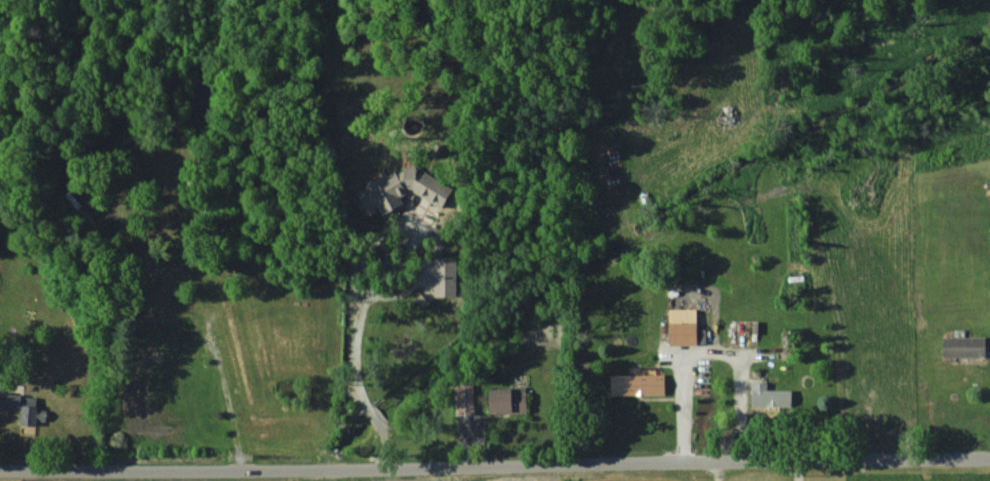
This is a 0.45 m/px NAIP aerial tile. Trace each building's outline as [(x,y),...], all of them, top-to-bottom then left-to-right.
[(356,189),(368,214),(379,209),(382,214),(403,203),(401,199),(407,188),(442,207),(452,187),(422,171),(418,173),(414,164),(402,169),(400,173),(394,170),(356,189)] [(434,296),(456,296),(456,256),(433,257),(434,296)] [(695,308),(668,309),(668,344),(697,343),(695,308)] [(985,356),(984,335),(942,336),(942,357),(985,356)] [(664,393),(664,373),(610,375),(611,395),(664,393)] [(473,382),(454,383),(455,414),(474,414),(473,382)] [(766,389),(767,382),(751,382),(751,405),(790,406),(791,389),(766,389)] [(488,388),(489,414),(526,413),(525,387),(488,388)] [(7,413),(8,406),(21,406),(20,424),(36,425),(36,420),(46,420),(46,409),(36,409),(37,395),(0,393),(0,412),(7,413)]
